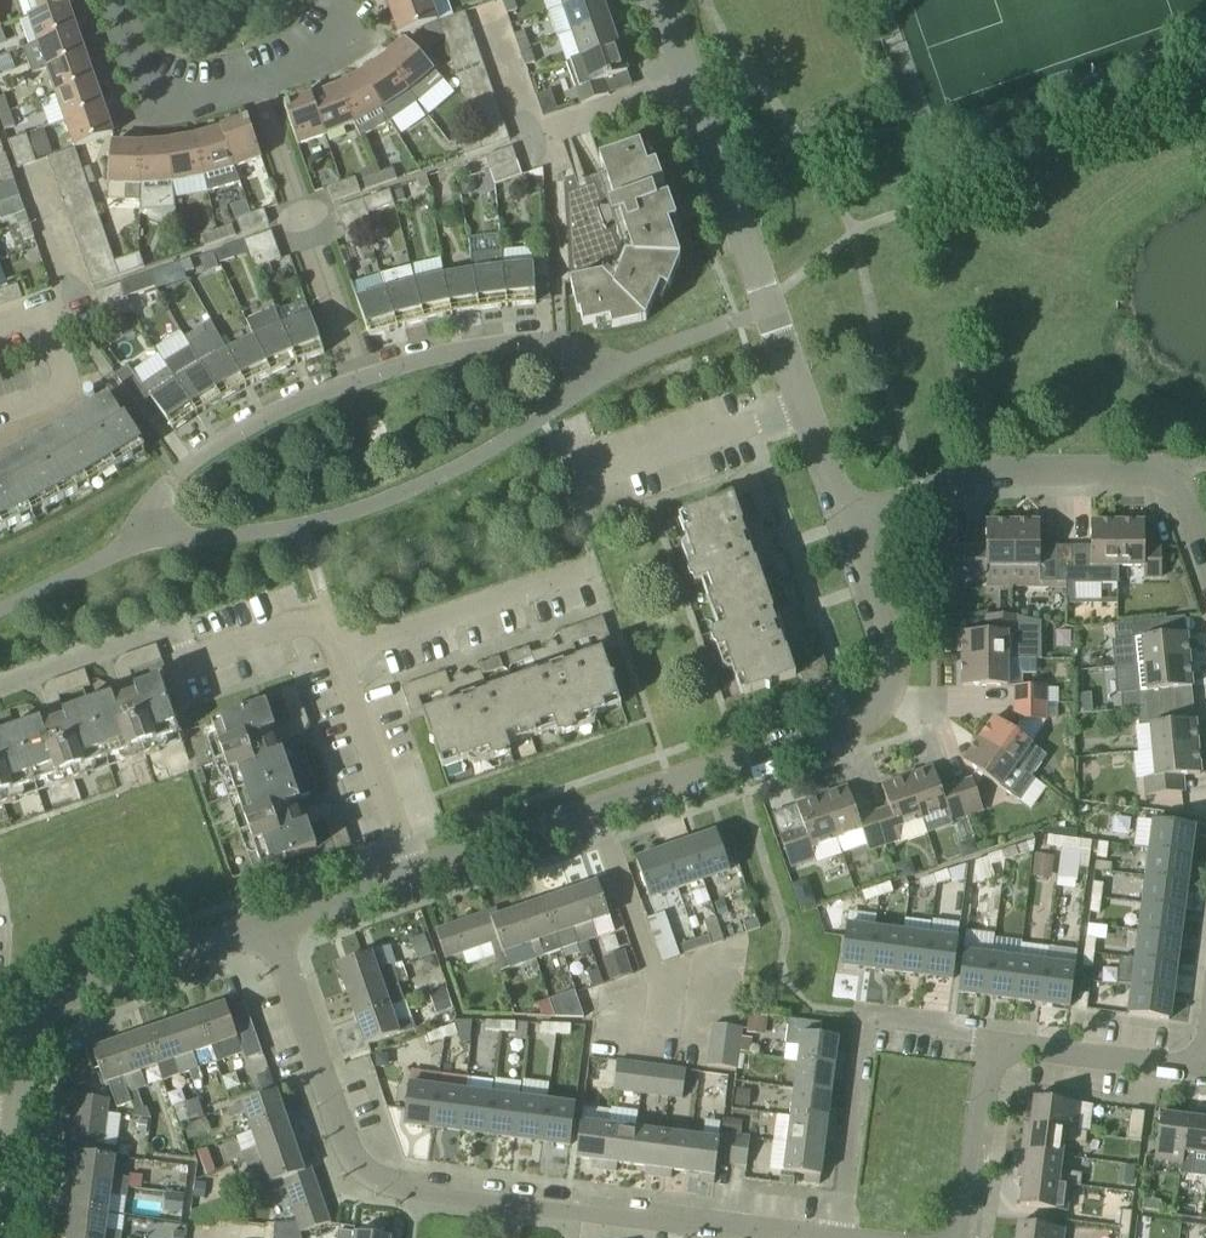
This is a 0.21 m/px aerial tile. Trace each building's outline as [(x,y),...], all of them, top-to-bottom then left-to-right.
[(40,12),(68,4),(79,0),(36,0),(40,12)] [(390,8),(414,0),(387,0),(390,8)] [(430,0),(414,0),(390,8),(399,35),(438,22),(430,0)] [(507,14),(517,11),(513,0),(502,0),(507,14)] [(602,0),(581,0),(563,6),(549,11),(558,37),(572,32),(609,20),(602,0)] [(68,4),(40,12),(29,16),(38,43),(77,30),(68,4)] [(465,12),(438,22),(443,36),(470,26),(465,12)] [(581,58),(581,59),(618,46),(609,20),(572,32),(581,58)] [(443,36),(448,50),(475,41),(470,26),(443,36)] [(77,30),(38,43),(47,69),(86,56),(77,30)] [(514,35),(520,51),(530,47),(524,31),(514,35)] [(406,40),(384,59),(418,103),(444,81),(434,70),(406,40)] [(480,55),(475,41),(448,50),(453,64),(480,55)] [(581,58),(580,58),(567,63),(581,105),(609,95),(604,81),(628,72),(626,69),(630,67),(624,49),(620,51),(618,46),(581,59),(581,58)] [(530,47),(520,51),(525,66),(535,63),(530,47)] [(485,69),(480,55),(453,64),(458,78),(485,69)] [(56,95),(95,82),(86,56),(47,69),(56,95)] [(384,59),(361,74),(390,121),(418,103),(384,59)] [(490,83),(485,69),(458,78),(463,93),(490,83)] [(361,74),(337,87),(355,124),(361,137),(390,121),(361,74)] [(66,121),(104,108),(95,82),(56,95),(66,121)] [(495,97),(490,83),(463,93),(468,107),(495,97)] [(337,87),(311,97),(325,136),(355,124),(337,87)] [(10,112),(4,96),(0,97),(0,115),(10,112)] [(298,146),(325,136),(311,97),(306,99),(305,96),(287,102),(288,106),(285,107),(298,146)] [(495,97),(468,107),(473,121),(500,111),(495,97)] [(75,148),(113,135),(104,108),(66,121),(75,148)] [(505,126),(500,111),(473,121),(477,135),(505,126)] [(5,131),(15,127),(10,112),(0,115),(0,117),(5,131)] [(227,127),(221,129),(235,168),(262,158),(248,120),(244,121),(243,117),(225,124),(227,127)] [(505,126),(477,135),(459,141),(464,156),(510,140),(505,126)] [(240,183),(235,168),(221,129),(195,137),(204,177),(208,193),(240,183)] [(8,141),(17,167),(36,162),(27,135),(8,141)] [(195,137),(168,142),(173,182),(204,177),(195,137)] [(168,142),(140,144),(141,201),(141,210),(175,208),(172,183),(173,182),(168,142)] [(141,201),(140,144),(112,143),(108,184),(127,184),(126,201),(141,201)] [(563,282),(564,282),(565,299),(566,299),(574,297),(577,313),(580,312),(583,326),(610,320),(612,328),(646,321),(660,287),(668,291),(681,261),(669,227),(677,224),(692,218),(672,159),(656,165),(648,168),(640,146),(599,160),(572,169),(563,172),(557,174),(558,182),(557,182),(563,282)] [(512,147),(485,157),(490,171),(517,162),(512,147)] [(53,172),(80,163),(75,148),(48,158),(53,172)] [(1,173),(11,170),(5,154),(0,156),(0,172),(1,173)] [(495,186),(522,176),(517,162),(490,171),(495,186)] [(53,172),(58,186),(85,177),(80,163),(53,172)] [(382,185),(397,179),(394,169),(378,175),(382,185)] [(4,183),(0,185),(0,203),(20,196),(11,170),(1,173),(4,183)] [(382,185),(378,175),(363,180),(366,190),(382,185)] [(63,201),(90,191),(85,177),(58,186),(63,201)] [(427,177),(417,181),(420,191),(430,187),(427,177)] [(328,187),(333,202),(360,192),(355,178),(328,187)] [(395,204),(390,190),(335,209),(340,223),(368,214),(368,213),(395,204)] [(63,201),(67,215),(95,205),(90,191),(63,201)] [(19,225),(29,222),(20,196),(0,203),(0,218),(1,220),(15,215),(19,225)] [(72,229),(100,219),(95,205),(67,215),(72,229)] [(264,210),(251,214),(236,219),(242,234),(256,229),(269,224),(264,210)] [(368,214),(340,223),(346,238),(373,228),(368,214)] [(72,229),(77,243),(105,234),(100,219),(72,229)] [(29,222),(19,225),(24,241),(34,237),(29,222)] [(221,241),(236,236),(232,226),(217,231),(221,241)] [(221,241),(217,231),(201,237),(205,247),(221,241)] [(244,241),(248,252),(249,255),(276,245),(271,231),(244,241)] [(82,257),(110,248),(105,234),(77,243),(82,257)] [(282,260),(276,245),(249,255),(254,270),(282,260)] [(234,257),(230,246),(215,251),(220,263),(234,257)] [(534,279),(549,279),(548,249),(532,250),(532,247),(502,250),(506,305),(506,308),(508,307),(508,305),(513,304),(513,307),(536,305),(534,279)] [(82,257),(87,272),(115,262),(110,248),(82,257)] [(506,305),(502,250),(470,254),(473,271),(479,311),(501,308),(501,306),(506,305)] [(87,272),(92,286),(145,268),(140,253),(115,262),(87,272)] [(190,260),(180,263),(184,273),(194,270),(190,260)] [(381,274),(397,329),(398,329),(397,327),(402,326),(403,327),(424,322),(414,283),(410,266),(381,274)] [(479,311),(473,271),(443,276),(451,314),(450,314),(451,316),(452,316),(452,313),(457,312),(457,314),(479,311)] [(122,283),(127,298),(156,288),(151,273),(122,283)] [(397,329),(381,274),(380,273),(379,273),(379,275),(352,283),(352,282),(350,282),(370,338),(392,331),(391,329),(396,327),(397,329)] [(414,283),(424,322),(446,317),(445,315),(450,314),(451,314),(443,276),(414,283)] [(100,307),(127,298),(122,283),(95,293),(100,307)] [(23,299),(18,285),(0,291),(0,307),(23,299)] [(105,322),(132,312),(127,298),(100,307),(105,322)] [(246,320),(254,338),(271,376),(292,366),(291,364),(296,362),(296,364),(297,364),(282,327),(274,308),(246,320)] [(324,354),(311,316),(282,327),(297,364),(298,364),(297,362),(301,360),(302,362),(324,354)] [(244,386),(246,388),(227,351),(215,329),(211,321),(204,325),(206,334),(188,344),(190,347),(221,401),(241,390),(240,388),(244,386)] [(251,385),(271,376),(254,338),(227,351),(246,388),(247,387),(246,385),(250,383),(251,385)] [(164,363),(168,368),(197,416),(198,415),(197,413),(201,410),(202,412),(221,401),(190,347),(164,363)] [(154,377),(142,386),(128,366),(115,375),(129,395),(150,424),(163,416),(174,432),(193,418),(191,417),(195,414),(197,416),(168,368),(154,377)] [(22,521),(20,517),(30,512),(35,521),(36,521),(33,511),(42,506),(44,510),(79,491),(77,488),(87,482),(92,491),(93,490),(88,481),(98,475),(100,479),(134,459),(131,455),(141,449),(143,453),(145,451),(113,402),(48,441),(0,466),(0,532),(22,521)] [(753,528),(776,520),(761,476),(734,485),(739,498),(750,494),(758,516),(742,521),(734,498),(710,507),(705,504),(703,509),(686,515),(691,530),(684,533),(695,564),(688,566),(695,585),(709,581),(713,594),(706,596),(710,606),(765,588),(756,563),(763,561),(762,560),(758,548),(769,544),(775,532),(769,529),(755,534),(753,528)] [(1013,567),(1013,522),(986,522),(986,546),(950,546),(951,578),(969,578),(987,578),(987,567),(1013,567)] [(1039,589),(1039,583),(1057,583),(1057,588),(1065,588),(1065,569),(1057,569),(1057,546),(1040,547),(1040,522),(1013,522),(1013,567),(1013,589),(1039,589)] [(1118,584),(1118,567),(1118,522),(1091,522),(1091,546),(1074,546),(1074,569),(1065,569),(1065,588),(1066,602),(1075,602),(1075,585),(1118,584)] [(1118,522),(1118,567),(1144,567),(1144,578),(1162,578),(1161,546),(1145,546),(1145,522),(1118,522)] [(1057,569),(1065,569),(1074,569),(1074,546),(1057,546),(1057,569)] [(772,557),(779,578),(790,574),(783,553),(772,557)] [(782,586),(789,608),(800,604),(793,582),(782,586)] [(773,612),(765,588),(710,606),(714,617),(721,615),(725,628),(711,633),(718,652),(725,649),(736,681),(743,678),(748,694),(765,688),(770,690),(772,685),(796,677),(788,654),(804,648),(811,670),(800,674),(805,687),(831,678),(816,634),(793,642),(791,636),(804,631),(808,625),(796,619),(784,623),(779,610),(773,612)] [(1018,659),(1018,620),(1018,616),(987,616),(987,633),(962,633),(962,659),(1007,660),(1007,659),(1018,659)] [(536,668),(536,667),(535,668),(537,675),(513,683),(532,738),(542,734),(540,727),(553,723),(558,736),(577,730),(575,723),(606,712),(603,705),(619,700),(613,683),(615,678),(610,676),(602,652),(579,660),(573,644),(596,636),(600,648),(612,643),(603,617),(559,633),(567,655),(561,657),(556,643),(550,640),(544,652),(548,664),(536,668)] [(1118,667),(1189,661),(1187,634),(1162,636),(1160,620),(1114,624),(1118,667)] [(131,672),(162,661),(157,645),(119,658),(115,667),(125,698),(114,702),(112,696),(88,705),(107,760),(130,752),(133,761),(160,752),(157,742),(179,735),(160,679),(136,688),(131,672)] [(511,665),(533,658),(529,648),(508,655),(511,665)] [(482,676),(482,675),(503,668),(500,658),(478,666),(482,676)] [(1007,660),(962,659),(962,686),(1007,687),(1007,660)] [(1138,709),(1169,706),(1167,690),(1192,687),(1189,661),(1118,667),(1122,710),(1138,709)] [(41,721),(17,730),(36,785),(59,777),(62,786),(88,777),(85,767),(107,760),(88,705),(64,713),(59,697),(90,686),(85,670),(47,683),(43,692),(54,723),(43,727),(41,721)] [(487,685),(485,685),(485,686),(474,690),(470,678),(457,673),(454,679),(459,693),(453,695),(445,672),(401,687),(411,714),(423,709),(419,698),(441,690),(447,706),(424,714),(432,738),(430,743),(435,745),(440,762),(456,757),(458,764),(489,753),(492,759),(511,753),(506,739),(519,734),(522,741),(532,738),(513,683),(489,691),(487,685)] [(292,777),(283,752),(277,754),(274,743),(305,733),(309,723),(296,686),(280,692),(288,715),(291,723),(275,729),(267,704),(212,723),(220,746),(210,750),(220,777),(229,774),(236,796),(292,777)] [(1015,687),(1015,704),(1046,704),(1046,687),(1015,687)] [(1015,720),(1046,720),(1046,704),(1015,704),(1015,720)] [(1150,725),(1153,751),(1198,747),(1195,720),(1170,723),(1169,706),(1138,709),(1139,726),(1150,725)] [(979,740),(1031,777),(1047,756),(995,718),(979,740)] [(0,735),(0,807),(16,802),(13,793),(36,785),(17,730),(0,735)] [(1031,777),(979,740),(963,761),(1020,802),(1035,780),(1031,777)] [(1200,774),(1198,747),(1153,751),(1155,778),(1145,779),(1146,796),(1177,793),(1176,776),(1200,774)] [(906,774),(922,820),(947,811),(951,822),(967,816),(956,785),(941,790),(933,768),(908,776),(907,774),(906,774)] [(890,808),(874,814),(885,845),(901,840),(897,828),(922,820),(906,774),(907,777),(882,786),(890,808)] [(338,808),(329,803),(298,814),(294,803),(300,802),(292,777),(236,796),(244,818),(235,821),(245,848),(254,845),(262,869),(313,851),(316,858),(351,845),(338,808)] [(956,785),(967,816),(983,810),(972,779),(956,785)] [(885,845),(874,814),(859,819),(848,787),(823,796),(822,793),(821,794),(837,839),(862,830),(869,851),(885,845)] [(842,854),(837,839),(821,794),(820,794),(821,797),(796,805),(804,828),(780,836),(791,867),(816,859),(817,863),(842,854)] [(1151,849),(1190,854),(1192,838),(1194,839),(1195,837),(1192,837),(1193,826),(1154,821),(1151,849)] [(699,839),(690,842),(703,880),(730,871),(717,833),(701,839),(700,836),(699,837),(699,839)] [(1063,838),(1049,836),(1048,836),(1047,846),(1061,848),(1063,838)] [(1061,848),(1076,850),(1077,840),(1063,838),(1061,848)] [(1077,840),(1076,850),(1090,851),(1092,842),(1077,840)] [(673,848),(663,852),(676,889),(703,880),(690,842),(675,848),(674,845),(673,846),(673,848)] [(1098,843),(1097,853),(1097,857),(1106,858),(1108,844),(1098,843)] [(1005,861),(1018,856),(1015,847),(1001,852),(1005,861)] [(1147,876),(1186,882),(1188,866),(1191,866),(1191,865),(1189,864),(1190,854),(1151,849),(1147,876)] [(637,861),(650,898),(676,889),(663,852),(649,857),(648,854),(646,855),(647,857),(637,861)] [(1001,852),(988,857),(991,866),(1005,861),(1001,852)] [(1033,854),(1032,876),(1052,877),(1053,855),(1033,854)] [(934,876),(937,885),(951,880),(947,871),(934,876)] [(934,876),(920,880),(923,890),(937,885),(934,876)] [(1144,904),(1183,909),(1185,893),(1187,894),(1187,892),(1185,892),(1186,882),(1147,876),(1144,904)] [(571,892),(588,941),(615,931),(609,915),(598,883),(571,892)] [(876,888),(880,897),(893,892),(890,883),(876,888)] [(1093,883),(1092,898),(1101,899),(1103,884),(1093,883)] [(880,897),(876,888),(863,893),(866,902),(880,897)] [(571,892),(545,901),(561,950),(588,941),(571,892)] [(1092,898),(1090,912),(1099,913),(1101,899),(1092,898)] [(545,901),(518,910),(535,959),(561,950),(545,901)] [(1140,932),(1179,937),(1181,921),(1184,921),(1184,919),(1182,919),(1183,909),(1144,904),(1140,932)] [(500,971),(535,959),(518,910),(493,919),(492,919),(504,954),(495,957),(500,971)] [(445,959),(449,957),(490,943),(495,957),(504,954),(492,919),(493,919),(490,912),(436,931),(445,959)] [(664,914),(648,920),(663,962),(679,956),(664,914)] [(743,924),(746,932),(746,933),(760,928),(757,919),(743,924)] [(870,969),(875,930),(847,926),(842,965),(859,967),(858,970),(860,970),(860,968),(870,969)] [(875,930),(870,969),(880,970),(880,973),(881,973),(882,970),(897,972),(903,933),(875,930)] [(1178,946),(1179,937),(1140,932),(1136,960),(1176,964),(1178,948),(1180,948),(1180,947),(1178,946)] [(903,933),(897,972),(913,974),(913,977),(914,977),(915,975),(925,976),(930,937),(903,933)] [(694,941),(697,950),(712,945),(708,936),(694,941)] [(930,937),(925,976),(935,977),(934,980),(936,980),(936,977),(953,980),(958,940),(930,937)] [(1086,938),(1084,952),(1094,954),(1096,939),(1086,938)] [(681,945),(684,955),(697,950),(694,941),(681,945)] [(608,978),(631,974),(626,950),(603,954),(608,978)] [(1084,952),(1082,967),(1092,968),(1094,954),(1084,952)] [(378,971),(372,953),(338,965),(347,992),(396,975),(393,966),(378,971)] [(964,953),(959,993),(975,995),(975,997),(977,997),(977,995),(986,996),(992,957),(964,953)] [(992,957),(986,996),(997,998),(997,1000),(998,1000),(999,998),(1014,1000),(1019,960),(992,957)] [(1019,960),(1014,1000),(1030,1002),(1030,1004),(1031,1004),(1032,1002),(1042,1003),(1047,964),(1019,960)] [(1133,987),(1172,992),(1174,976),(1177,976),(1177,974),(1174,974),(1176,964),(1136,960),(1133,987)] [(1047,964),(1042,1003),(1052,1005),(1051,1007),(1053,1007),(1053,1005),(1070,1007),(1075,968),(1047,964)] [(396,975),(347,992),(356,1019),(405,1002),(400,985),(396,975)] [(865,998),(878,1001),(883,981),(870,978),(865,998)] [(1129,1015),(1169,1020),(1171,1003),(1173,1003),(1173,1002),(1171,1002),(1172,992),(1133,987),(1129,1015)] [(575,991),(552,999),(549,1000),(555,1017),(584,1018),(575,991)] [(1077,1008),(1087,1009),(1089,995),(1079,993),(1077,1008)] [(555,1017),(549,1000),(522,1008),(512,1009),(514,1014),(555,1017)] [(405,1002),(356,1019),(365,1045),(415,1028),(405,1002)] [(199,1013),(211,1047),(228,1041),(233,1056),(243,1053),(226,1004),(199,1013)] [(211,1047),(199,1013),(173,1023),(190,1071),(189,1072),(193,1083),(203,1079),(198,1064),(213,1059),(209,1048),(211,1047)] [(798,1061),(843,1067),(844,1054),(836,1053),(838,1038),(820,1036),(822,1023),(789,1019),(786,1043),(786,1044),(785,1044),(783,1059),(798,1061)] [(486,1031),(501,1032),(501,1022),(487,1021),(486,1031)] [(501,1032),(515,1032),(516,1023),(501,1022),(501,1032)] [(190,1071),(173,1023),(146,1032),(158,1066),(163,1081),(189,1072),(190,1071)] [(541,1034),(556,1034),(556,1025),(542,1024),(541,1034)] [(711,1038),(740,1042),(742,1028),(713,1024),(711,1038)] [(444,1039),(458,1034),(455,1025),(441,1030),(444,1039)] [(571,1025),(556,1025),(556,1034),(571,1035),(571,1025)] [(430,1043),(444,1039),(441,1030),(427,1034),(430,1043)] [(158,1066),(146,1032),(120,1041),(137,1090),(137,1089),(147,1086),(142,1071),(158,1066)] [(711,1038),(710,1052),(738,1055),(740,1042),(711,1038)] [(131,1103),(135,1112),(133,1116),(152,1119),(147,1107),(144,1109),(137,1089),(137,1090),(120,1041),(93,1050),(105,1084),(109,1083),(117,1108),(131,1103)] [(710,1052),(708,1065),(736,1069),(738,1055),(710,1052)] [(92,1080),(85,1059),(67,1065),(74,1086),(92,1080)] [(614,1090),(628,1092),(631,1063),(617,1061),(614,1090)] [(795,1089),(831,1094),(833,1079),(841,1080),(843,1067),(798,1061),(795,1089)] [(628,1092),(641,1094),(645,1065),(631,1063),(628,1092)] [(641,1094),(655,1095),(659,1066),(645,1065),(641,1094)] [(655,1095),(668,1097),(672,1068),(659,1066),(655,1095)] [(686,1070),(672,1068),(668,1097),(682,1099),(686,1070)] [(409,1085),(406,1112),(404,1124),(421,1127),(421,1129),(422,1129),(423,1127),(432,1128),(437,1089),(409,1085)] [(465,1092),(437,1089),(432,1128),(443,1129),(442,1132),(444,1132),(444,1129),(460,1131),(465,1092)] [(791,1116),(836,1122),(838,1109),(829,1108),(831,1094),(795,1089),(791,1116)] [(252,1131),(286,1119),(277,1092),(228,1109),(231,1119),(246,1114),(252,1131)] [(478,1134),(487,1135),(493,1096),(465,1092),(460,1131),(476,1134),(476,1136),(477,1136),(478,1134)] [(117,1147),(103,1146),(109,1099),(80,1096),(72,1153),(79,1154),(115,1158),(117,1147)] [(520,1099),(494,1096),(493,1096),(487,1135),(498,1136),(498,1139),(499,1139),(500,1137),(515,1139),(520,1099)] [(1092,1105),(1034,1098),(1031,1124),(1087,1132),(1089,1132),(1092,1105)] [(520,1099),(515,1139),(531,1141),(531,1143),(533,1143),(533,1141),(543,1142),(548,1103),(520,1099)] [(173,1107),(179,1125),(194,1120),(188,1102),(173,1107)] [(555,1144),(570,1146),(576,1106),(548,1103),(543,1142),(553,1144),(553,1146),(554,1146),(555,1144)] [(1131,1110),(1129,1125),(1127,1139),(1141,1141),(1145,1112),(1131,1110)] [(1181,1164),(1180,1174),(1192,1176),(1195,1154),(1205,1155),(1205,1114),(1197,1113),(1196,1118),(1187,1117),(1181,1164)] [(1187,1117),(1160,1114),(1154,1160),(1181,1164),(1187,1117)] [(787,1144),(824,1148),(826,1134),(834,1135),(836,1122),(791,1116),(791,1117),(777,1115),(774,1141),(788,1142),(787,1144)] [(243,1153),(246,1162),(295,1145),(286,1119),(252,1131),(258,1148),(243,1153)] [(590,1169),(603,1170),(609,1125),(581,1122),(576,1158),(591,1160),(590,1169)] [(1022,1151),(1062,1156),(1064,1142),(1086,1144),(1087,1132),(1031,1124),(1030,1133),(1024,1132),(1022,1151)] [(617,1164),(632,1165),(637,1129),(609,1125),(603,1170),(616,1172),(617,1164)] [(664,1132),(637,1129),(632,1165),(646,1167),(645,1176),(658,1177),(664,1132)] [(672,1171),(687,1173),(691,1136),(664,1132),(658,1177),(671,1179),(672,1171)] [(732,1164),(735,1134),(725,1133),(725,1134),(720,1133),(719,1139),(691,1136),(687,1173),(701,1174),(700,1183),(714,1184),(717,1162),(732,1164)] [(747,1166),(750,1136),(735,1134),(732,1164),(747,1166)] [(784,1172),(795,1173),(804,1174),(803,1183),(819,1185),(824,1148),(787,1144),(784,1172)] [(264,1167),(270,1183),(304,1171),(295,1145),(246,1162),(250,1172),(264,1167)] [(199,1152),(205,1168),(215,1164),(209,1149),(199,1152)] [(1024,1179),(1070,1185),(1080,1187),(1082,1174),(1060,1171),(1062,1156),(1022,1151),(1019,1170),(1025,1171),(1024,1179)] [(76,1181),(127,1188),(128,1178),(113,1175),(115,1158),(79,1154),(76,1181)] [(311,1169),(304,1171),(270,1183),(274,1193),(287,1189),(302,1233),(330,1223),(311,1169)] [(1070,1185),(1024,1179),(1020,1206),(1067,1212),(1070,1185)] [(72,1208),(108,1213),(110,1195),(126,1197),(127,1188),(76,1181),(72,1208)] [(1142,1209),(1143,1209),(1159,1212),(1161,1202),(1143,1199),(1142,1209)] [(90,1237),(121,1237),(121,1232),(106,1230),(108,1213),(72,1208),(69,1235),(90,1237)] [(1122,1210),(1120,1228),(1130,1229),(1132,1212),(1122,1210)] [(1016,1237),(1063,1237),(1064,1229),(1018,1223),(1016,1237)] [(1120,1228),(1118,1237),(1129,1237),(1130,1229),(1120,1228)]
